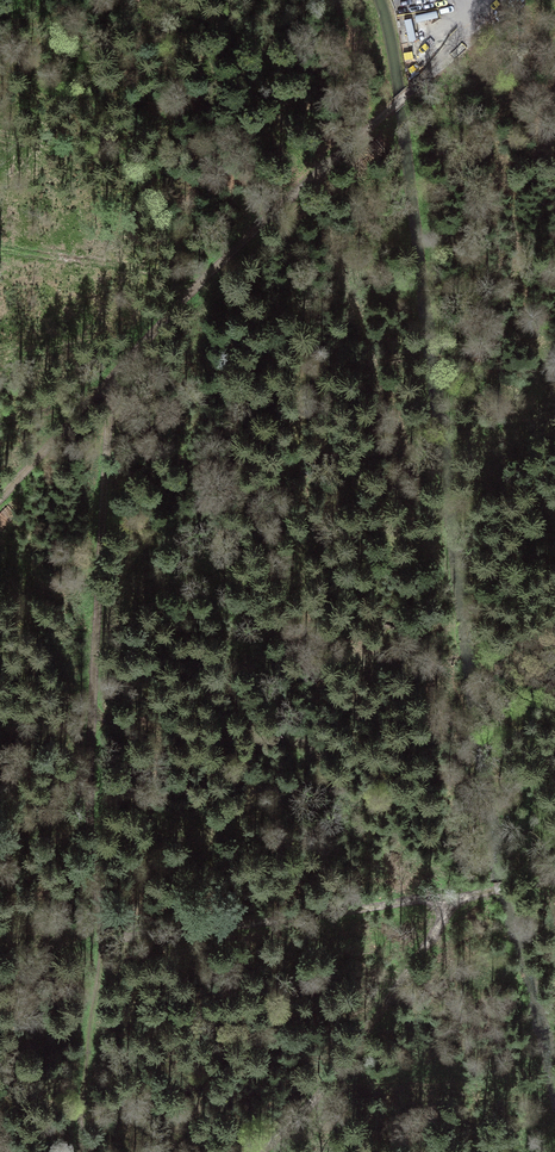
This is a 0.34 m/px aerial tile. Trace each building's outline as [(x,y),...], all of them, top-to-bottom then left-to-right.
[(392,1),(402,26),(453,5),(451,0),(392,0),(392,1)]
